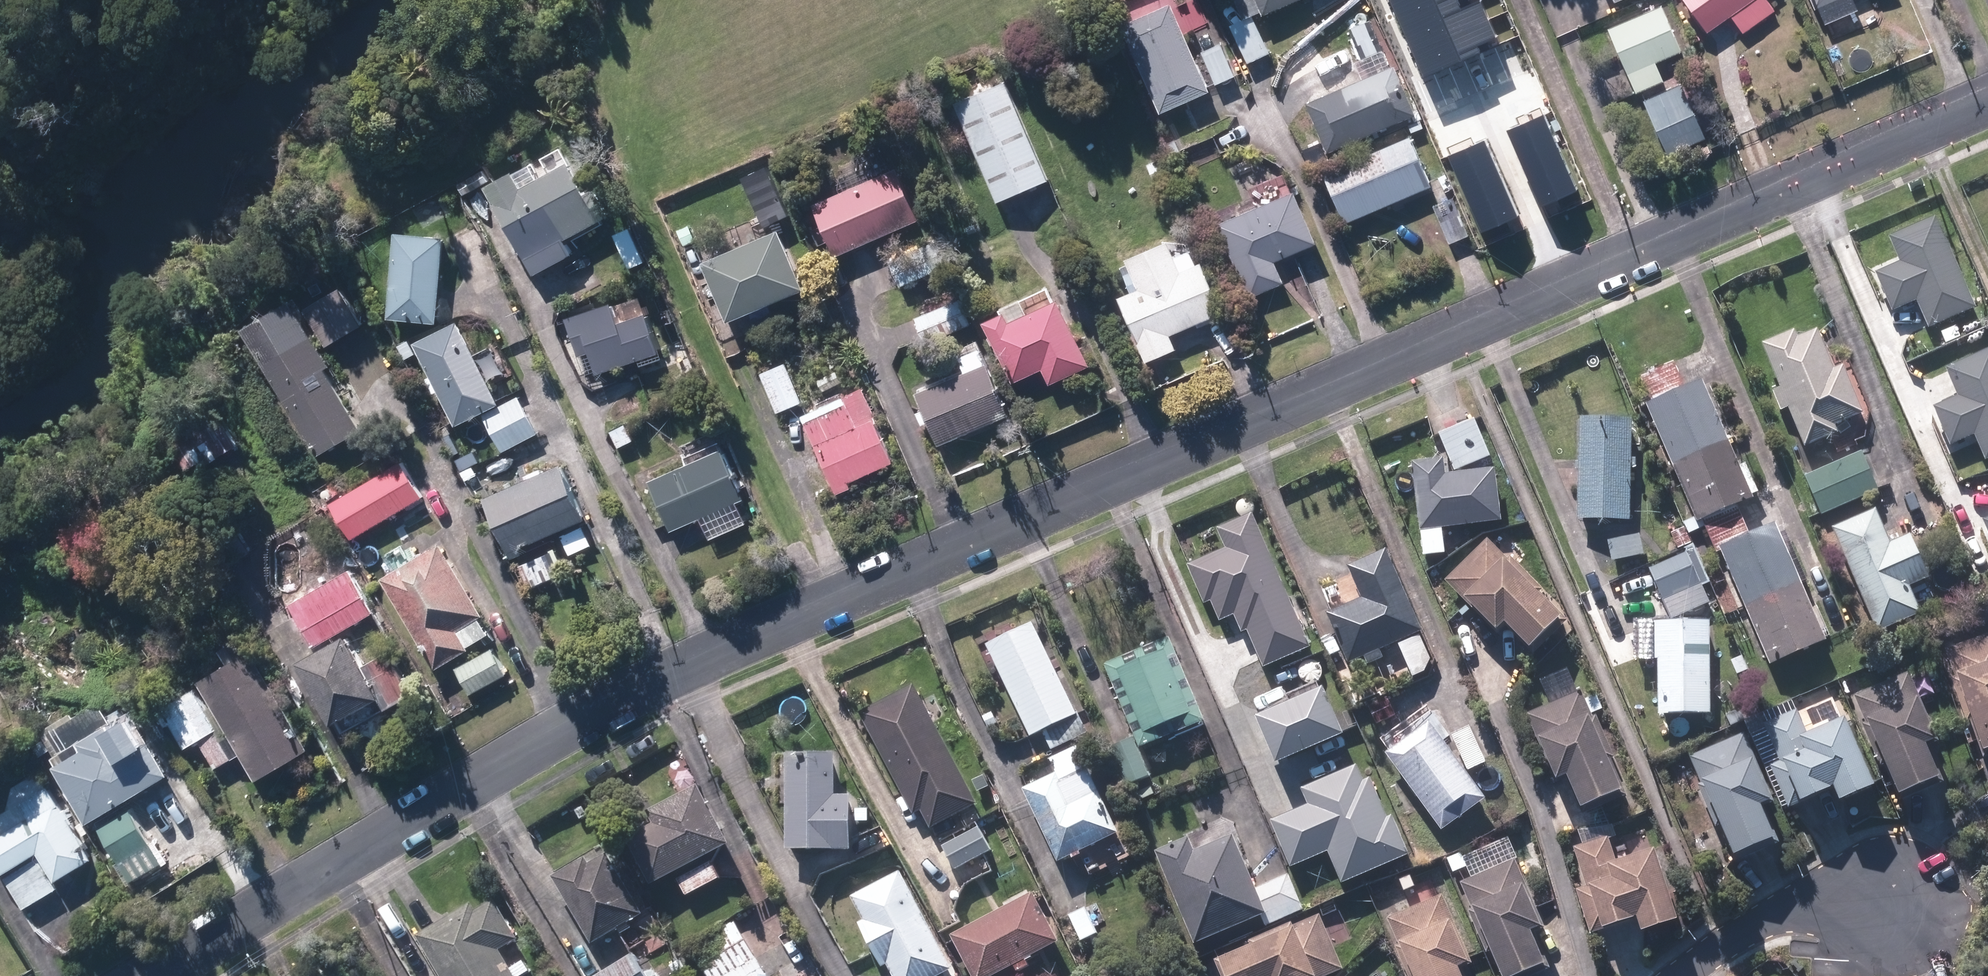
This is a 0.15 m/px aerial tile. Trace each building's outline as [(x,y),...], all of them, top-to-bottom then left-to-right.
[(1254,14),(1263,10),(1266,17),(1304,0),(1239,0),(1247,17),(1254,14)] [(1422,78),(1497,46),(1477,0),(1389,0),(1422,78)] [(1749,32),(1779,12),(1771,0),(1692,0),(1710,28),(1736,12),(1749,32)] [(1827,23),(1864,8),(1860,0),(1817,0),(1827,23)] [(1215,90),(1175,2),(1125,25),(1165,113),(1215,90)] [(1662,59),(1686,48),(1666,2),(1611,25),(1640,92),(1671,79),(1662,59)] [(1256,13),(1232,24),(1251,62),(1274,51),(1256,13)] [(1225,42),(1204,51),(1218,84),(1239,75),(1225,42)] [(1348,78),(1338,58),(1306,74),(1316,94),(1348,78)] [(1332,151),(1420,113),(1400,67),(1312,104),(1332,151)] [(1053,180),(1009,78),(958,100),(1003,202),(1053,180)] [(1688,84),(1649,99),(1670,153),(1709,138),(1688,84)] [(1509,131),(1541,208),(1576,194),(1543,117),(1509,131)] [(1414,135),(1326,173),(1347,223),(1435,185),(1414,135)] [(1449,156),(1482,232),(1516,218),(1483,141),(1449,156)] [(594,189),(578,159),(530,185),(521,169),(490,185),(539,275),(579,253),(571,238),(617,213),(602,185),(594,189)] [(919,220),(896,169),(813,206),(835,257),(919,220)] [(1298,191),(1217,223),(1247,300),(1284,286),(1275,262),(1319,245),(1298,191)] [(1987,300),(1945,207),(1897,229),(1905,248),(1881,258),(1903,308),(1927,297),(1938,321),(1987,300)] [(450,236),(403,231),(393,316),(440,322),(450,236)] [(801,291),(775,231),(699,264),(725,324),(801,291)] [(1129,293),(1117,297),(1143,366),(1175,354),(1168,337),(1194,327),(1195,329),(1224,318),(1203,262),(1197,264),(1191,250),(1175,256),(1169,240),(1126,256),(1132,273),(1123,276),(1129,293)] [(939,247),(895,266),(904,286),(948,267),(939,247)] [(1009,311),(992,318),(1018,382),(1046,370),(1051,383),(1094,365),(1060,283),(1006,305),(1009,311)] [(367,324),(345,287),(309,307),(331,345),(367,324)] [(294,297),(246,326),(324,457),(373,428),(294,297)] [(667,350),(654,313),(624,323),(617,300),(568,316),(582,357),(595,352),(602,372),(667,350)] [(973,325),(964,300),(917,318),(927,343),(973,325)] [(463,319),(420,340),(461,423),(504,402),(463,319)] [(1793,406),(1810,446),(1841,433),(1837,423),(1871,408),(1851,360),(1837,365),(1821,327),(1803,334),(1799,326),(1766,340),(1784,383),(1774,387),(1784,410),(1793,406)] [(1017,410),(987,345),(964,356),(970,369),(919,392),(926,408),(921,411),(925,421),(932,418),(943,443),(1017,410)] [(1951,363),(1959,382),(1935,393),(1957,443),(1982,432),(1987,446),(1987,347),(1951,363)] [(1688,386),(1676,359),(1643,373),(1655,400),(1688,386)] [(789,362),(765,371),(781,412),(805,403),(789,362)] [(1655,400),(1651,402),(1702,519),(1705,518),(1740,503),(1756,496),(1705,378),(1688,386),(1655,400)] [(864,388),(805,414),(841,494),(856,488),(853,481),(897,462),(864,388)] [(542,431),(523,395),(486,415),(505,450),(542,431)] [(1635,415),(1584,414),(1583,516),(1634,517),(1635,415)] [(203,470),(240,441),(220,415),(184,444),(203,470)] [(1495,455),(1478,416),(1441,432),(1458,471),(1495,455)] [(631,420),(611,429),(620,449),(640,439),(631,420)] [(676,530),(751,497),(729,446),(727,447),(724,440),(690,455),(694,462),(654,480),(676,530)] [(1861,450),(1805,475),(1823,515),(1879,490),(1861,450)] [(1451,473),(1449,456),(1416,460),(1427,554),(1450,551),(1447,526),(1507,519),(1500,467),(1451,473)] [(428,494),(407,460),(335,504),(356,538),(428,494)] [(592,515),(568,461),(489,497),(513,551),(592,515)] [(1753,532),(1740,503),(1705,518),(1718,547),(1723,545),(1753,532)] [(1893,540),(1879,508),(1837,526),(1882,629),(1924,611),(1912,584),(1934,574),(1915,531),(1893,540)] [(1227,546),(1190,561),(1207,602),(1213,600),(1222,621),(1236,615),(1244,633),(1251,629),(1267,667),(1317,646),(1260,510),(1220,527),(1227,546)] [(1753,532),(1723,545),(1774,663),(1831,638),(1780,520),(1753,532)] [(1698,521),(1672,532),(1679,550),(1705,539),(1698,521)] [(596,544),(586,524),(565,535),(574,554),(596,544)] [(1642,530),(1610,539),(1615,558),(1648,549),(1642,530)] [(1545,590),(1547,588),(1492,534),(1447,579),(1476,607),(1480,603),(1505,627),(1508,624),(1537,653),(1570,619),(1567,615),(1568,613),(1545,590)] [(443,541),(386,576),(443,668),(475,648),(472,644),(492,632),(482,616),(487,613),(443,541)] [(1365,595),(1331,610),(1353,661),(1400,641),(1422,631),(1426,629),(1390,545),(1350,562),(1365,595)] [(1696,549),(1653,566),(1664,594),(1707,577),(1696,549)] [(377,612),(353,570),(293,605),(317,647),(377,612)] [(1715,711),(1715,617),(1659,617),(1658,656),(1663,656),(1662,711),(1715,711)] [(1055,752),(1094,733),(1038,618),(990,642),(1036,736),(1045,731),(1055,752)] [(1422,631),(1400,641),(1416,678),(1438,668),(1422,631)] [(391,650),(370,663),(353,632),(306,658),(341,719),(382,696),(389,708),(415,693),(391,650)] [(1948,647),(1958,676),(1962,674),(1987,748),(1987,633),(1948,647)] [(1173,634),(1109,660),(1139,734),(1145,747),(1209,721),(1173,634)] [(473,693),(510,673),(496,648),(459,668),(473,693)] [(314,747),(255,649),(203,681),(262,778),(314,747)] [(1943,735),(1917,676),(1864,699),(1904,790),(1945,772),(1931,740),(1943,735)] [(1332,677),(1260,711),(1284,762),(1356,728),(1332,677)] [(932,825),(979,800),(915,680),(861,709),(916,813),(924,809),(932,825)] [(221,728),(199,687),(166,704),(188,746),(221,728)] [(1600,711),(1595,713),(1585,689),(1529,713),(1558,780),(1574,773),(1588,805),(1629,788),(1616,758),(1620,757),(1600,711)] [(1391,694),(1371,705),(1380,724),(1401,713),(1391,694)] [(1841,719),(1833,701),(1806,713),(1803,706),(1767,721),(1782,758),(1773,762),(1791,805),(1841,783),(1846,796),(1880,781),(1852,714),(1841,719)] [(96,742),(58,765),(93,822),(175,772),(139,714),(111,731),(128,758),(112,768),(96,742)] [(1431,719),(1388,751),(1448,829),(1490,797),(1431,719)] [(1470,723),(1452,732),(1470,768),(1488,758),(1470,723)] [(1731,854),(1780,833),(1768,804),(1779,799),(1760,754),(1758,755),(1747,731),(1693,754),(1705,780),(1700,782),(1731,854)] [(1145,747),(1139,734),(1114,744),(1131,785),(1156,775),(1145,747)] [(1059,769),(1026,785),(1062,860),(1124,830),(1083,744),(1054,758),(1059,769)] [(840,794),(841,751),(792,751),(790,849),(855,850),(856,794),(840,794)] [(1311,802),(1274,818),(1295,868),(1331,853),(1343,881),(1415,851),(1400,813),(1394,816),(1376,772),(1368,775),(1363,761),(1304,786),(1311,802)] [(97,858),(74,817),(77,816),(71,806),(68,808),(46,769),(19,783),(15,807),(0,815),(0,859),(27,908),(62,888),(58,881),(64,878),(68,885),(76,880),(71,872),(97,858)] [(655,819),(629,834),(658,884),(734,840),(700,780),(649,809),(655,819)] [(134,807),(103,826),(124,861),(155,843),(134,807)] [(981,826),(945,845),(956,867),(993,848),(981,826)] [(1661,843),(1619,857),(1612,833),(1577,844),(1590,883),(1580,886),(1594,928),(1643,913),(1648,927),(1684,915),(1661,843)] [(1194,834),(1160,850),(1202,940),(1264,912),(1269,910),(1258,886),(1234,835),(1201,850),(1194,834)] [(606,843),(555,874),(598,943),(649,912),(606,843)] [(1517,855),(1466,878),(1511,975),(1517,975),(1555,959),(1540,927),(1548,923),(1517,855)] [(716,858),(679,878),(689,897),(726,877),(716,858)] [(891,963),(898,975),(943,975),(959,967),(905,867),(855,894),(867,917),(861,920),(886,966),(891,963)] [(1292,871),(1258,886),(1269,910),(1264,912),(1270,924),(1309,907),(1292,871)] [(1392,917),(1399,913),(1386,886),(1371,893),(1384,920),(1392,917)] [(955,933),(979,975),(993,975),(1062,938),(1035,889),(955,933)] [(1392,917),(1420,975),(1473,975),(1467,965),(1477,960),(1444,891),(1399,913),(1392,917)] [(418,932),(445,975),(521,975),(505,949),(522,938),(497,898),(481,908),(475,897),(418,932)] [(1097,899),(1072,912),(1085,939),(1110,927),(1097,899)] [(1235,975),(1327,975),(1347,968),(1324,911),(1225,950),(1235,975)] [(695,944),(714,975),(770,975),(736,919),(695,944)] [(594,975),(652,975),(634,950),(594,975)]
